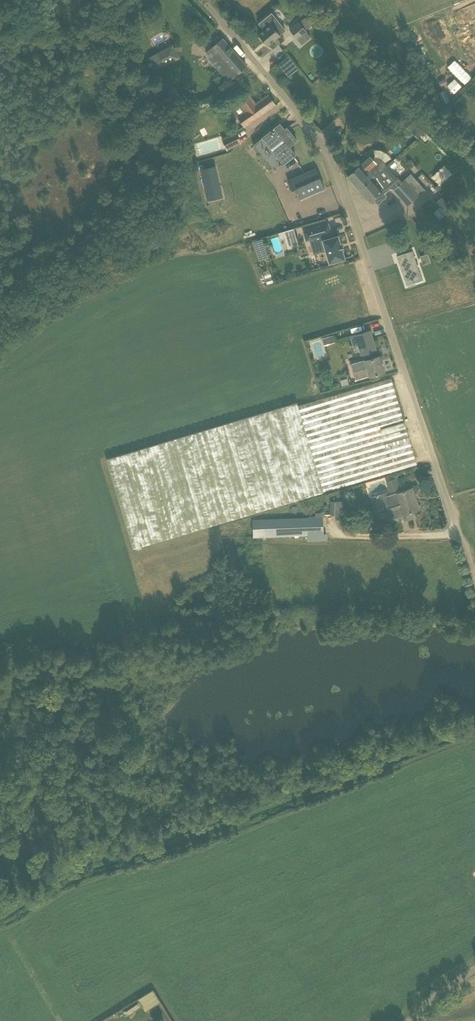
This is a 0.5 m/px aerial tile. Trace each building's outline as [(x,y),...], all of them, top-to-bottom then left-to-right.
[(44,13),(49,10),(55,7),(52,2),(41,8),(44,13)] [(264,29),(258,34),(267,45),(274,39),(278,44),(284,39),(280,34),(285,30),(272,13),(259,23),(264,29)] [(299,21),(290,29),(302,44),(311,36),(306,30),(312,24),(306,17),(299,22),(299,21)] [(306,29),(311,35),(317,31),(311,25),(306,29)] [(206,53),(212,60),(210,61),(228,82),(247,65),(223,38),(206,53)] [(173,44),(158,52),(149,56),(156,70),(180,58),(173,44)] [(356,76),(349,84),(357,92),(364,84),(356,76)] [(232,108),(238,116),(245,126),(275,105),(268,95),(256,103),(250,95),(232,108)] [(418,137),(425,131),(408,115),(401,122),(418,137)] [(289,130),(287,132),(280,123),(275,127),(274,127),(262,137),(283,164),(294,155),(296,154),(289,146),(297,140),(289,130)] [(237,145),(241,143),(236,131),(222,138),(227,150),(231,148),(237,145)] [(191,164),(197,162),(194,155),(188,158),(191,164)] [(386,166),(385,165),(386,164),(385,162),(384,160),(382,158),(380,157),(377,156),(374,156),(371,158),(369,156),(365,160),(348,176),(359,189),(386,166)] [(215,166),(201,169),(205,190),(220,187),(215,166)] [(376,202),(379,202),(386,196),(386,194),(384,192),(390,187),(393,189),(408,205),(425,190),(411,173),(402,181),(397,175),(395,176),(386,166),(359,189),(360,190),(364,194),(369,200),(372,198),(376,202)] [(316,168),(304,173),(288,180),(292,190),(297,188),(301,198),(325,188),(316,168)] [(438,191),(454,177),(456,175),(453,171),(450,173),(435,187),(438,191)] [(442,196),(436,202),(447,215),(454,210),(442,196)] [(331,232),(328,223),(303,230),(306,239),(312,238),(313,242),(318,241),(321,251),(326,250),(329,262),(345,257),(338,234),(330,237),(329,233),(331,232)] [(298,246),(293,228),(283,231),(285,238),(288,249),(298,246)] [(455,229),(449,234),(459,244),(464,238),(455,229)] [(412,250),(397,255),(407,285),(423,280),(412,250)] [(420,256),(423,265),(430,262),(428,253),(420,256)] [(349,335),(353,345),(357,343),(361,355),(377,350),(370,328),(349,335)] [(324,344),(335,341),(333,334),(322,337),(324,344)] [(353,371),(355,379),(370,375),(370,376),(384,371),(379,355),(351,363),(353,371)] [(417,464),(391,378),(299,405),(298,402),(107,459),(134,547),(417,464)] [(348,378),(340,380),(341,386),(349,384),(348,378)] [(415,517),(413,511),(419,509),(412,488),(388,495),(387,492),(379,494),(370,497),(374,510),(383,507),(384,508),(388,507),(391,519),(403,515),(405,521),(415,517)] [(340,501),(330,501),(330,514),(340,514),(340,501)] [(309,517),(308,516),(308,517),(253,519),(253,536),(324,534),(323,517),(323,512),(315,512),(315,515),(309,515),(309,517)] [(146,1010),(160,1001),(153,990),(139,998),(146,1010)]
